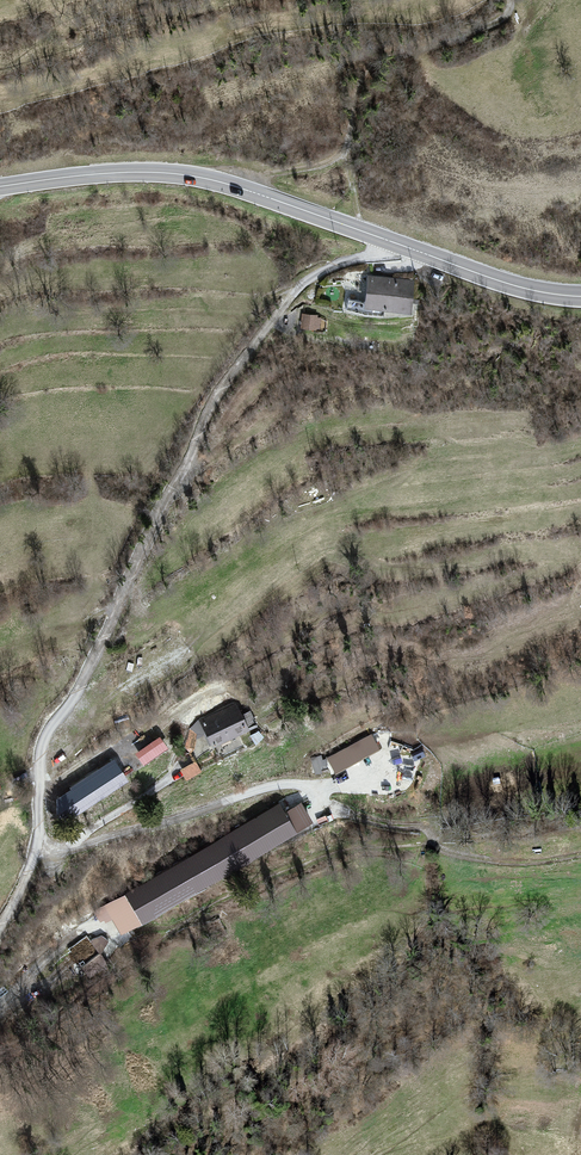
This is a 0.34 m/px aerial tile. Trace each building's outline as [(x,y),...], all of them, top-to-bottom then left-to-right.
[(409,312),(413,280),(367,274),(364,303),(349,301),(347,311),(381,315),(382,309),(409,312)] [(316,316),(303,315),(302,328),(315,329),(316,316)] [(245,731),(233,705),(200,720),(212,746),(245,731)] [(371,736),(328,758),(335,772),(378,749),(371,736)] [(158,738),(137,754),(143,763),(165,748),(158,738)] [(186,777),(201,769),(195,757),(180,766),(186,777)] [(114,765),(56,802),(67,819),(125,782),(114,765)] [(294,833),(278,805),(127,895),(143,923),(294,833)] [(107,965),(103,955),(113,950),(105,931),(89,937),(88,935),(70,942),(83,975),(107,965)]
